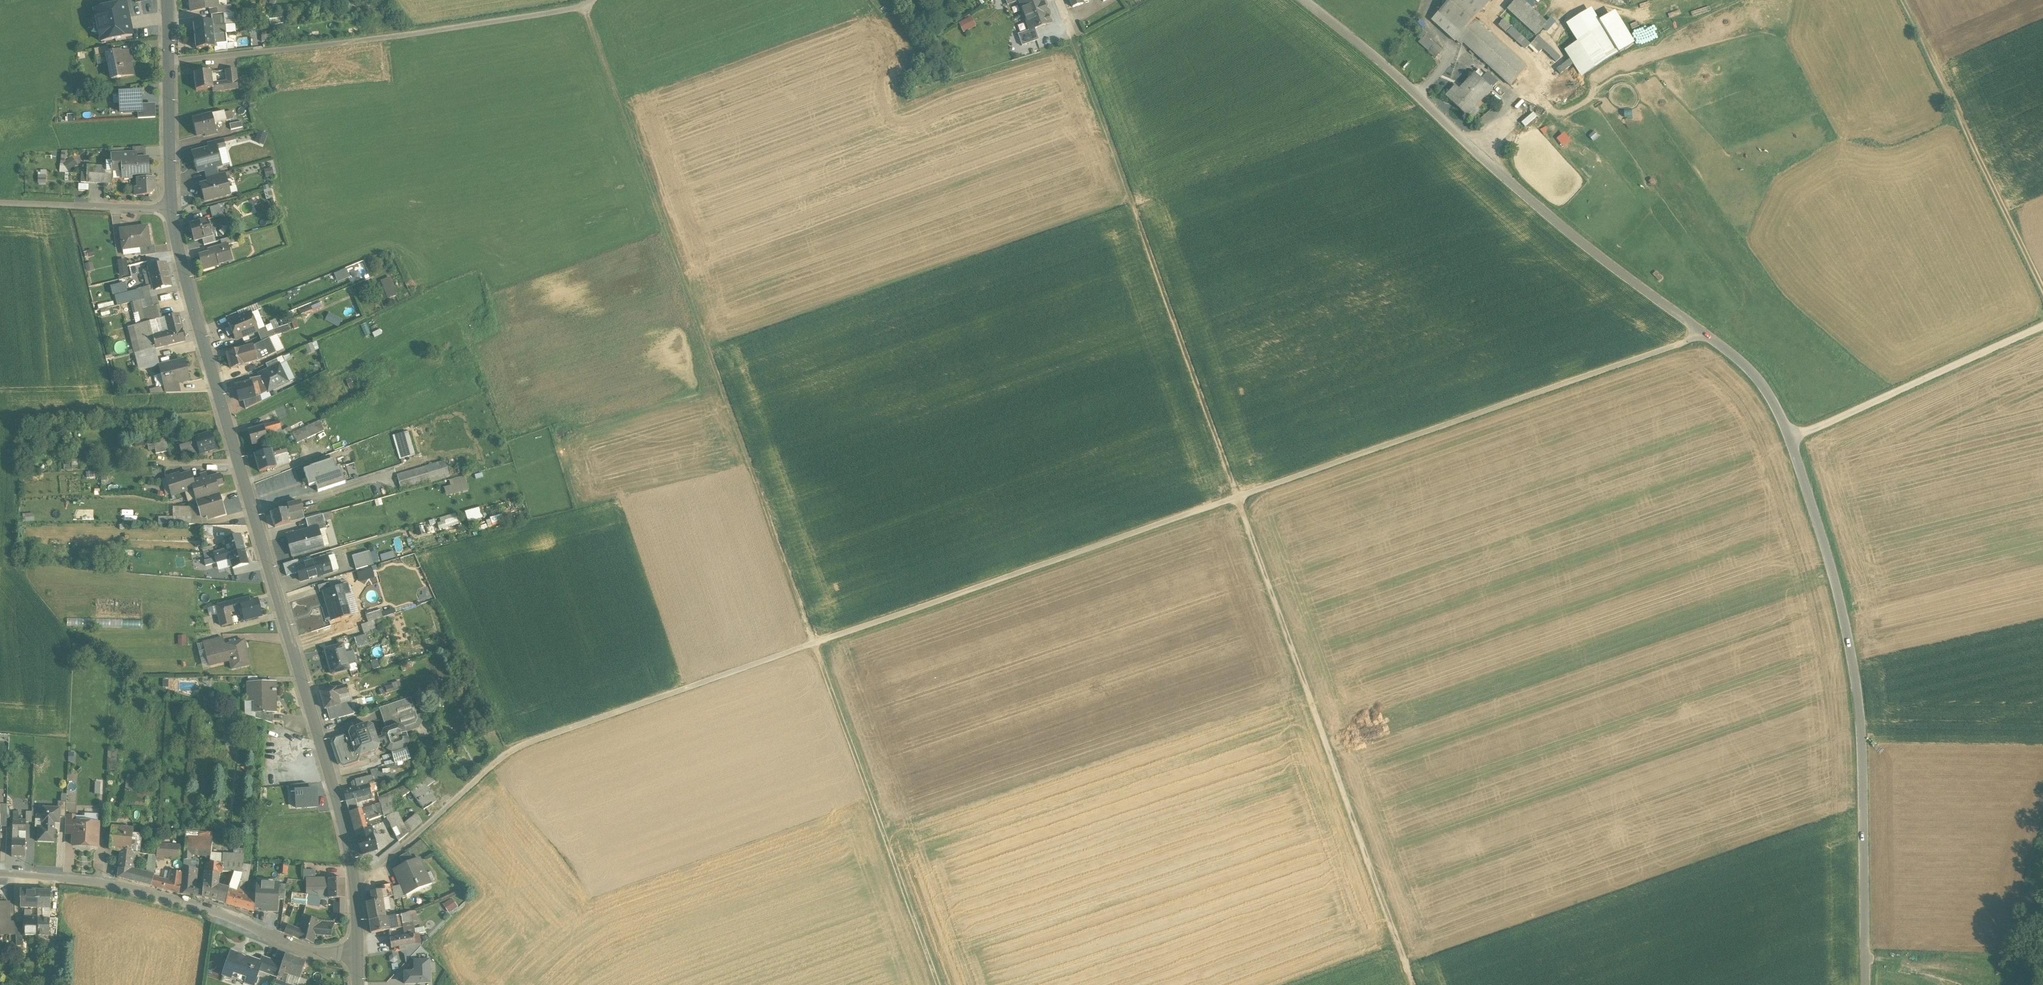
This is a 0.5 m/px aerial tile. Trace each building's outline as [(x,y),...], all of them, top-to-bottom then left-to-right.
[(191,11),(209,9),(211,9),(223,8),(223,7),(223,6),(219,7),(218,0),(190,0),(191,11)] [(1019,0),(1019,1),(1024,15),(1044,9),(1041,2),(1042,2),(1042,0),(1020,0),(1019,0)] [(1474,20),(1482,12),(1481,11),(1469,0),(1450,0),(1439,12),(1462,33),(1455,40),(1462,45),(1464,43),(1511,86),(1527,68),(1474,20)] [(1481,11),(1491,0),(1469,0),(1481,11)] [(1516,1),(1501,17),(1530,44),(1545,28),(1516,1)] [(101,43),(132,37),(126,6),(95,12),(101,43)] [(1044,9),(1024,15),(1029,30),(1030,31),(1035,29),(1050,23),(1047,14),(1046,15),(1044,9)] [(1579,44),(1603,30),(1598,23),(1590,10),(1567,24),(1579,44)] [(1462,33),(1439,12),(1429,22),(1450,41),(1453,37),(1455,40),(1462,33)] [(1603,30),(1618,55),(1634,45),(1614,13),(1598,23),(1603,30)] [(959,21),(962,31),(976,27),(973,17),(959,21)] [(212,22),(194,23),(195,36),(214,35),(213,27),(213,25),(212,22)] [(216,27),(213,27),(214,35),(226,33),(225,26),(216,27)] [(1029,30),(1017,34),(1022,46),(1039,40),(1035,29),(1030,31),(1029,30)] [(1579,44),(1567,52),(1582,77),(1618,55),(1603,30),(1579,44)] [(226,33),(214,35),(215,44),(227,43),(226,33)] [(214,35),(195,36),(196,49),(215,48),(215,44),(214,35)] [(1424,36),(1418,44),(1435,58),(1442,50),(1424,36)] [(227,43),(215,44),(215,48),(215,52),(227,50),(227,43)] [(108,46),(94,49),(96,60),(97,60),(97,57),(107,55),(110,55),(108,46)] [(110,55),(107,55),(112,79),(133,75),(131,63),(133,63),(131,52),(120,54),(119,53),(110,55)] [(280,75),(290,75),(289,64),(279,65),(280,75)] [(236,69),(225,70),(227,82),(237,81),(236,69)] [(211,72),(194,74),(196,91),(212,89),(213,89),(212,83),(211,75),(211,72)] [(1482,79),(1492,89),(1498,83),(1487,73),(1482,79)] [(1475,74),(1460,90),(1456,86),(1446,97),(1467,116),(1492,89),(1482,79),(1475,74)] [(227,82),(223,82),(224,91),(238,89),(237,81),(227,82)] [(223,82),(212,83),(213,89),(212,89),(213,92),(224,91),(223,82)] [(129,94),(120,94),(121,111),(121,113),(123,113),(138,112),(142,112),(142,106),(141,104),(141,100),(141,93),(133,93),(133,94),(129,94)] [(154,105),(142,106),(142,112),(138,112),(138,118),(155,117),(154,105)] [(232,110),(225,112),(227,120),(233,119),(232,110)] [(224,111),(192,119),(197,136),(205,134),(206,137),(217,134),(214,124),(226,121),(224,111)] [(1527,126),(1536,115),(1531,111),(1522,123),(1527,126)] [(259,130),(255,141),(264,145),(268,134),(259,130)] [(1563,146),(1571,141),(1566,132),(1557,138),(1563,146)] [(223,139),(207,143),(209,149),(216,147),(217,150),(225,148),(223,139)] [(145,147),(132,147),(133,153),(137,153),(137,155),(146,155),(145,147)] [(209,149),(193,153),(198,172),(216,167),(221,166),(217,150),(216,147),(209,149)] [(133,153),(129,154),(130,164),(130,171),(131,176),(132,176),(137,176),(150,175),(149,158),(146,159),(146,155),(137,155),(137,153),(133,153)] [(129,154),(111,155),(111,165),(130,164),(129,154)] [(66,172),(77,163),(72,157),(61,165),(66,172)] [(130,164),(111,165),(111,167),(112,172),(122,172),(130,171),(130,164)] [(112,173),(94,172),(94,166),(87,165),(86,183),(112,184),(112,173)] [(216,167),(205,170),(207,177),(218,174),(216,167)] [(47,183),(47,170),(39,169),(38,183),(47,183)] [(130,171),(122,172),(122,179),(132,179),(132,176),(131,176),(130,171)] [(218,174),(207,177),(208,183),(225,178),(224,173),(218,174)] [(150,175),(137,176),(138,188),(135,188),(135,195),(150,194),(155,189),(154,179),(154,174),(150,175)] [(208,183),(201,185),(201,186),(202,185),(204,193),(203,193),(205,201),(226,195),(225,189),(228,188),(225,178),(208,183)] [(213,217),(223,214),(220,204),(210,207),(213,217)] [(206,220),(190,224),(195,241),(202,239),(211,236),(206,220)] [(147,227),(120,230),(123,250),(139,248),(150,247),(150,246),(147,227)] [(211,236),(202,239),(204,245),(215,242),(213,235),(211,236)] [(150,247),(139,248),(141,256),(156,254),(154,245),(150,246),(150,247)] [(228,245),(209,250),(209,253),(199,256),(202,265),(208,263),(210,268),(220,265),(220,264),(232,260),(228,245)] [(118,262),(119,276),(127,275),(126,261),(118,262)] [(165,264),(148,268),(153,286),(154,290),(155,290),(171,286),(165,264)] [(143,269),(146,285),(151,284),(147,268),(143,269)] [(347,268),(334,272),(338,282),(350,277),(347,268)] [(391,276),(377,281),(383,299),(397,295),(391,276)] [(153,286),(138,290),(141,300),(156,297),(155,290),(154,290),(153,286)] [(138,290),(115,296),(117,305),(141,300),(138,290)] [(156,297),(141,300),(144,309),(153,306),(158,305),(156,297)] [(153,337),(169,333),(165,318),(157,320),(153,306),(144,309),(148,322),(134,326),(141,352),(155,348),(153,337)] [(329,312),(325,320),(339,326),(343,318),(329,312)] [(250,314),(229,322),(236,340),(257,331),(257,330),(250,314)] [(178,315),(165,318),(169,333),(182,329),(178,315)] [(271,324),(257,330),(257,331),(259,336),(273,330),(271,324)] [(153,337),(155,348),(185,341),(182,329),(169,333),(153,337)] [(273,330),(259,336),(262,342),(270,338),(276,335),(273,330)] [(262,342),(253,346),(257,361),(276,352),(270,338),(262,342)] [(253,346),(227,354),(231,368),(236,367),(237,369),(242,368),(242,365),(257,361),(253,346)] [(276,359),(266,364),(268,370),(279,365),(276,359)] [(183,361),(159,367),(164,385),(170,384),(170,385),(178,383),(188,381),(183,361)] [(268,370),(259,374),(261,377),(268,392),(287,382),(279,365),(268,370)] [(261,377),(250,379),(250,382),(251,382),(255,397),(260,395),(260,396),(268,392),(261,377)] [(250,382),(235,386),(239,401),(243,400),(255,397),(251,382),(250,382)] [(170,385),(170,384),(164,385),(166,393),(180,393),(178,383),(170,385)] [(255,397),(243,400),(245,409),(262,401),(260,396),(260,395),(255,397)] [(287,410),(285,406),(276,410),(278,414),(287,410)] [(319,421),(293,433),(294,436),(297,443),(324,431),(319,421)] [(264,426),(248,430),(252,445),(268,441),(266,433),(281,428),(279,422),(264,426)] [(283,437),(281,428),(266,433),(268,441),(283,437)] [(408,432),(393,436),(400,459),(415,454),(408,432)] [(211,434),(195,439),(197,445),(199,454),(216,449),(211,434)] [(294,436),(288,439),(290,446),(297,443),(294,436)] [(154,440),(156,453),(169,450),(166,438),(154,440)] [(195,439),(179,444),(181,450),(197,445),(195,439)] [(271,450),(255,455),(259,472),(276,467),(273,457),(287,453),(286,447),(271,451),(271,450)] [(273,457),(276,467),(290,463),(287,453),(273,457)] [(334,460),(304,470),(309,486),(316,484),(318,492),(344,483),(339,468),(336,469),(334,460)] [(445,461),(397,475),(401,491),(450,477),(445,461)] [(191,473),(178,477),(180,485),(182,484),(193,480),(191,473)] [(193,480),(182,484),(180,485),(178,477),(177,478),(174,476),(173,475),(165,478),(171,496),(192,489),(190,483),(194,482),(193,480)] [(201,480),(194,482),(190,483),(192,489),(196,501),(220,494),(217,486),(223,485),(223,484),(220,476),(221,476),(221,475),(208,479),(207,476),(201,478),(201,480)] [(453,478),(454,485),(445,486),(447,494),(468,491),(466,476),(453,478)] [(220,494),(196,501),(198,509),(201,517),(206,516),(213,514),(214,517),(225,514),(220,494)] [(300,502),(288,505),(289,508),(286,509),(290,523),(304,519),(304,518),(300,502)] [(468,521),(483,517),(480,506),(465,511),(468,521)] [(277,512),(271,513),(275,527),(290,523),(286,509),(282,510),(281,507),(276,509),(277,512)] [(459,523),(456,513),(437,518),(440,529),(459,523)] [(322,514),(305,519),(308,530),(317,528),(318,531),(326,529),(322,514)] [(308,530),(287,536),(292,555),(323,547),(318,531),(317,528),(308,530)] [(240,535),(225,540),(227,550),(214,553),(213,554),(215,558),(244,550),(240,535)] [(244,550),(215,558),(216,563),(230,559),(233,569),(248,564),(244,550)] [(380,554),(382,561),(395,557),(394,551),(380,554)] [(364,553),(352,556),(356,570),(368,566),(364,553)] [(299,566),(296,566),(298,572),(300,581),(332,572),(327,557),(299,566)] [(298,560),(283,564),(286,576),(298,572),(296,566),(299,566),(298,560)] [(357,570),(359,586),(377,584),(375,569),(357,570)] [(347,584),(323,592),(326,601),(329,600),(334,620),(349,616),(344,596),(350,594),(347,584)] [(249,598),(227,603),(229,612),(241,609),(240,604),(250,601),(249,598)] [(250,601),(240,604),(241,609),(244,621),(262,616),(258,599),(250,601)] [(227,603),(217,605),(222,626),(232,624),(229,612),(227,603)] [(381,610),(365,615),(368,622),(373,621),(383,617),(381,610)] [(368,622),(361,625),(363,632),(376,628),(373,621),(368,622)] [(357,648),(368,644),(364,633),(353,637),(357,648)] [(244,641),(225,645),(223,638),(203,643),(209,666),(219,664),(218,660),(232,656),(235,669),(250,665),(244,641)] [(343,645),(325,650),(332,674),(349,669),(343,645)] [(399,681),(391,684),(392,686),(393,691),(401,689),(399,681)] [(275,683),(247,684),(248,701),(255,701),(255,713),(272,712),(276,712),(276,700),(275,700),(275,692),(276,692),(276,690),(275,690),(275,684),(276,684),(275,683)] [(336,688),(320,692),(325,709),(327,708),(340,705),(340,704),(338,695),(348,693),(349,692),(347,686),(336,689),(336,688)] [(392,686),(379,689),(380,695),(393,691),(392,686)] [(348,693),(338,695),(340,704),(351,701),(348,693)] [(411,697),(379,708),(386,729),(399,725),(404,727),(415,723),(418,718),(411,697)] [(357,700),(351,701),(354,714),(360,711),(357,700)] [(340,705),(327,708),(331,720),(354,714),(351,701),(340,704),(340,705)] [(272,712),(255,713),(255,718),(273,723),(272,712)] [(368,723),(351,729),(348,734),(355,754),(360,756),(360,757),(377,751),(379,746),(379,745),(376,736),(373,726),(368,723)] [(386,729),(384,730),(381,735),(384,744),(386,750),(391,752),(406,747),(409,742),(407,737),(408,737),(406,732),(405,732),(404,727),(399,725),(386,729)] [(348,734),(335,738),(335,739),(333,744),(340,764),(344,766),(344,767),(345,767),(358,763),(360,757),(360,756),(355,754),(348,734)] [(406,747),(391,752),(395,764),(410,760),(406,747)] [(108,770),(117,770),(117,749),(109,749),(108,770)] [(435,780),(425,766),(415,771),(419,777),(419,776),(427,787),(435,780)] [(387,772),(377,778),(382,788),(389,784),(392,782),(387,772)] [(371,776),(355,780),(357,787),(343,791),(346,800),(364,796),(367,807),(360,809),(364,822),(369,821),(384,815),(381,807),(379,798),(377,792),(373,794),(374,789),(374,785),(374,783),(371,776)] [(419,777),(406,785),(411,791),(424,810),(437,801),(427,787),(419,776),(419,777)] [(404,786),(379,798),(381,807),(395,801),(396,805),(404,801),(402,797),(409,793),(404,787),(404,786)] [(318,808),(317,790),(309,791),(296,792),(297,809),(318,808)] [(395,801),(381,807),(384,815),(385,818),(386,817),(397,812),(396,805),(395,801)] [(66,802),(58,802),(58,808),(60,808),(60,817),(66,818),(66,816),(66,802)] [(58,808),(43,808),(42,820),(42,827),(38,827),(38,842),(54,842),(54,823),(59,823),(60,817),(60,808),(58,808)] [(364,822),(360,809),(349,812),(355,831),(370,827),(369,821),(364,822)] [(397,812),(386,817),(390,826),(399,842),(408,834),(403,824),(397,812)] [(416,813),(403,824),(408,834),(413,829),(422,821),(416,813)] [(384,815),(369,821),(370,827),(385,821),(384,818),(385,818),(384,815)] [(76,816),(66,816),(66,818),(65,834),(74,834),(74,825),(76,825),(76,823),(76,816)] [(18,822),(13,822),(12,831),(17,831),(26,831),(26,822),(18,822)] [(98,824),(76,823),(76,825),(74,825),(74,834),(73,845),(80,846),(82,843),(89,844),(91,846),(97,847),(98,824)] [(370,827),(355,831),(357,839),(372,834),(370,827)] [(133,830),(112,828),(110,849),(121,850),(133,851),(135,834),(132,834),(133,830)] [(139,854),(141,835),(135,834),(133,851),(133,853),(139,854)] [(372,834),(357,839),(362,854),(375,851),(377,850),(374,838),(372,834)] [(212,839),(185,836),(184,854),(190,854),(206,856),(211,856),(212,839)] [(17,841),(12,841),(12,857),(25,857),(25,841),(17,841)] [(180,846),(157,844),(157,849),(156,856),(161,856),(180,857),(180,846)] [(133,851),(121,850),(118,878),(132,881),(133,873),(131,873),(133,853),(133,851)] [(402,862),(412,857),(409,851),(399,856),(402,862)] [(243,855),(223,854),(222,864),(222,872),(237,873),(243,873),(243,865),(243,855)] [(146,875),(133,873),(132,881),(151,886),(153,876),(156,860),(156,856),(149,855),(146,875)] [(419,859),(394,870),(401,885),(404,892),(404,891),(429,880),(419,859)] [(210,862),(209,862),(209,865),(205,864),(204,872),(219,874),(219,872),(222,872),(222,864),(210,862)] [(251,866),(243,865),(243,873),(240,881),(247,882),(251,866)] [(190,868),(183,868),(181,894),(193,896),(196,869),(190,868)] [(181,873),(172,872),(170,883),(159,880),(157,888),(179,893),(181,881),(181,873)] [(219,874),(204,872),(202,897),(226,904),(229,889),(217,887),(219,874)] [(237,873),(230,889),(229,889),(237,891),(240,881),(243,873),(237,873)] [(153,876),(151,886),(157,888),(159,880),(153,876)] [(319,899),(318,879),(306,879),(306,891),(308,895),(319,899)] [(344,899),(344,879),(318,879),(319,899),(321,899),(335,899),(344,899)] [(272,881),(262,881),(262,883),(256,883),(254,908),(262,909),(262,911),(277,911),(278,899),(279,884),(272,884),(272,881)] [(251,882),(249,898),(243,897),(241,908),(254,912),(256,883),(251,882)] [(287,885),(279,884),(278,899),(284,900),(287,885)] [(392,884),(379,886),(380,891),(380,890),(382,898),(394,896),(392,887),(392,884)] [(404,892),(401,885),(392,887),(394,896),(394,899),(407,897),(404,891),(404,892)] [(243,896),(236,894),(237,891),(229,889),(226,904),(241,908),(243,897),(243,896)] [(38,891),(20,890),(20,900),(21,900),(20,908),(25,908),(26,891),(38,891)] [(380,891),(371,892),(373,902),(382,900),(382,898),(380,890),(380,891)] [(38,891),(26,891),(25,908),(31,908),(37,908),(38,908),(38,891)] [(51,892),(38,891),(38,908),(50,909),(51,892)] [(303,894),(292,893),(291,903),(305,905),(307,895),(303,894)] [(308,895),(307,895),(305,905),(306,905),(303,917),(307,918),(315,920),(316,917),(321,899),(319,899),(308,895)] [(444,903),(449,912),(457,906),(452,898),(444,903)] [(344,920),(344,899),(335,899),(335,914),(337,914),(336,920),(344,920)] [(373,902),(366,903),(369,921),(385,918),(382,900),(373,902)] [(0,904),(0,932),(9,932),(9,922),(8,903),(0,903),(0,904)] [(31,908),(25,908),(25,927),(38,928),(38,918),(31,918),(31,908)] [(38,908),(37,908),(38,918),(50,919),(50,909),(38,908)] [(410,912),(402,915),(403,923),(402,923),(404,936),(413,935),(415,935),(410,912)] [(402,915),(387,918),(388,926),(402,923),(403,923),(402,915)] [(50,919),(38,918),(38,928),(38,936),(40,936),(40,940),(44,940),(44,936),(55,936),(57,919),(50,919)] [(315,920),(307,918),(300,940),(313,944),(315,934),(319,921),(315,920)] [(385,918),(369,921),(371,933),(389,930),(388,926),(387,918),(385,918)] [(334,923),(323,922),(320,921),(319,921),(315,934),(331,936),(334,923)] [(23,946),(22,922),(15,922),(15,935),(16,946),(23,946)] [(38,928),(25,927),(25,936),(38,936),(38,928)] [(404,936),(390,939),(391,948),(399,947),(415,944),(413,935),(404,936)] [(403,954),(406,962),(421,947),(420,944),(415,944),(399,947),(399,952),(403,954)] [(421,947),(410,958),(414,962),(428,961),(428,954),(421,947)] [(245,957),(244,960),(230,955),(223,975),(241,981),(241,980),(254,984),(259,971),(261,963),(261,962),(245,957)] [(306,962),(285,955),(282,965),(281,966),(284,967),(290,969),(288,974),(300,978),(306,962)] [(282,965),(262,958),(261,962),(261,963),(259,971),(277,978),(281,966),(282,965)] [(405,974),(405,984),(429,983),(428,962),(414,962),(414,971),(413,973),(405,974)] [(281,966),(277,978),(276,982),(280,983),(284,967),(281,966)] [(280,983),(288,984),(298,984),(300,978),(288,974),(290,969),(284,967),(280,983)]
